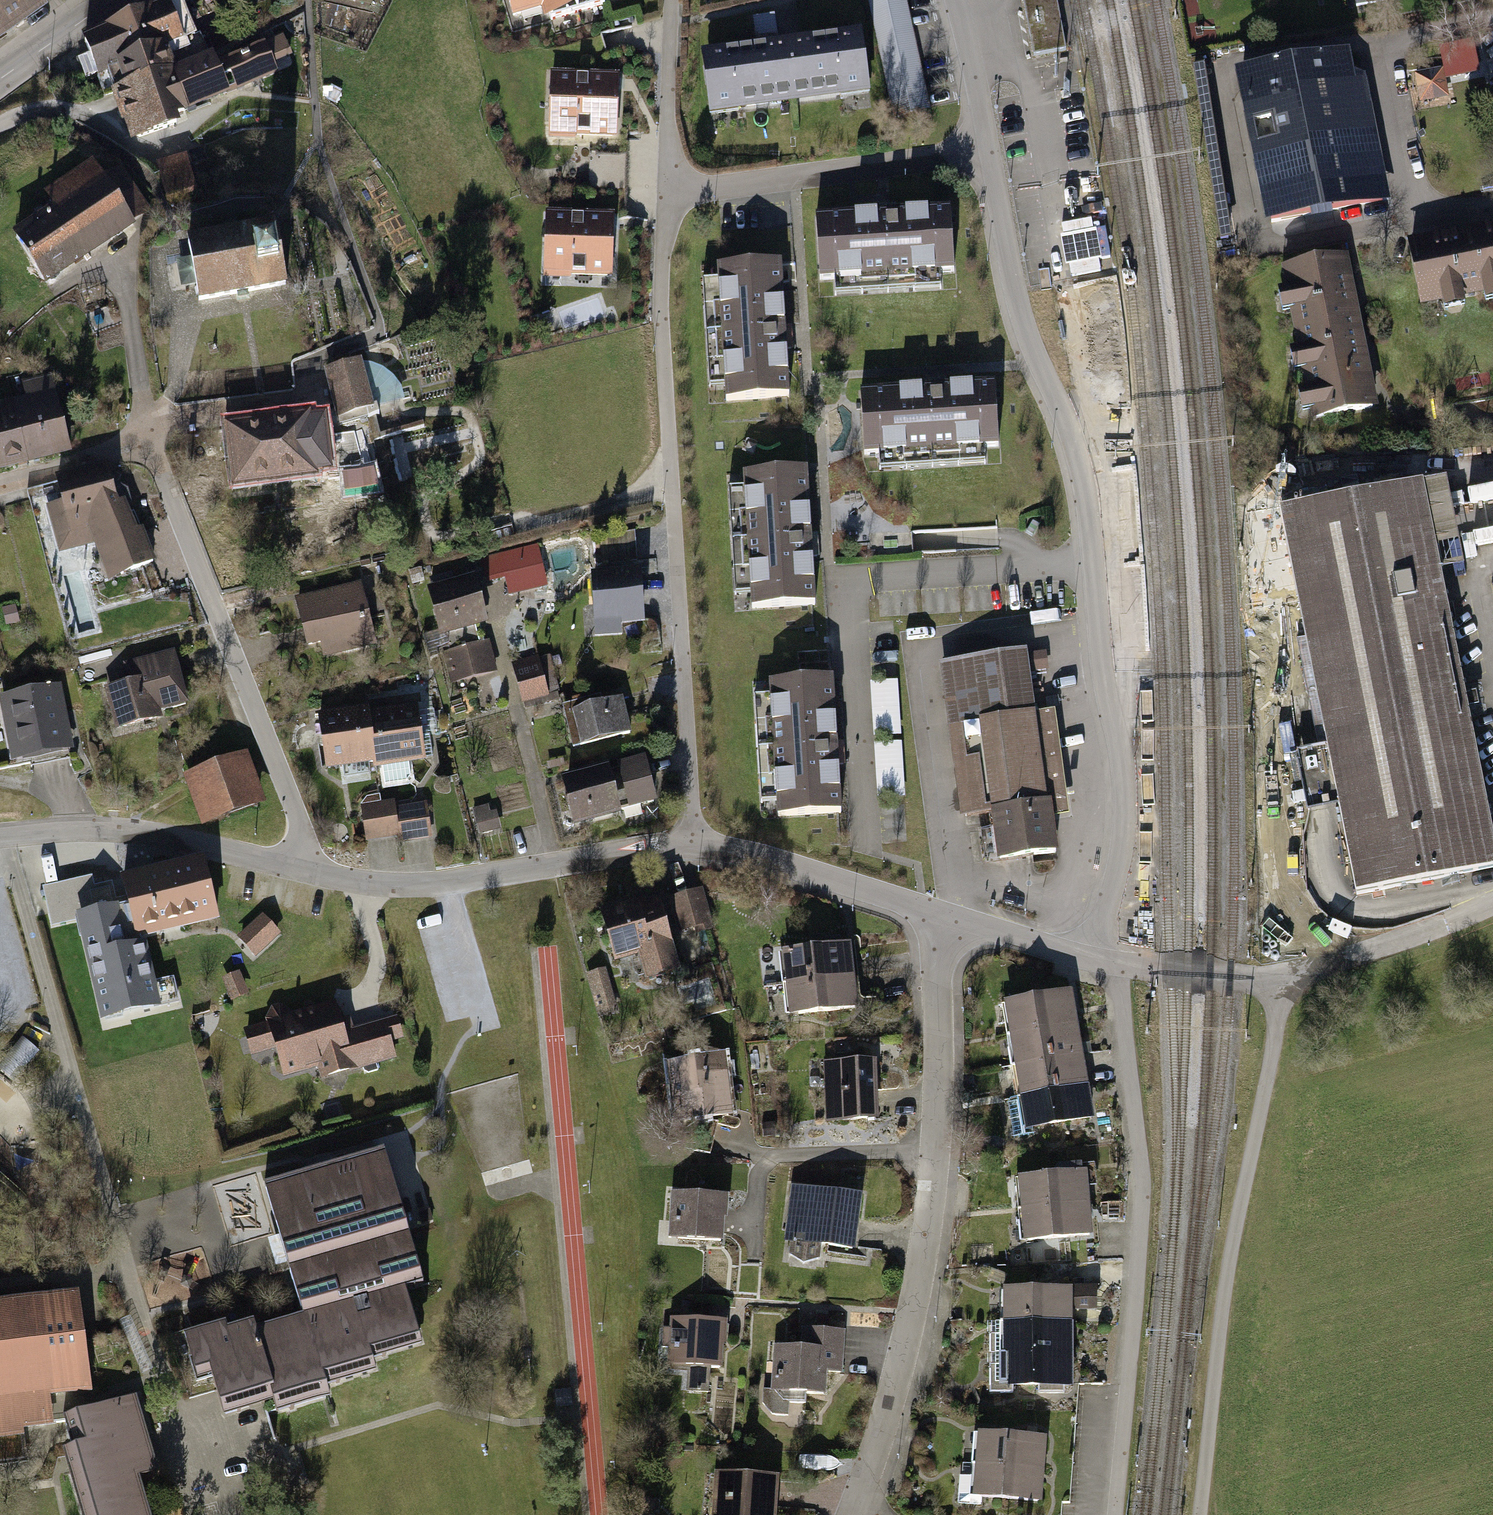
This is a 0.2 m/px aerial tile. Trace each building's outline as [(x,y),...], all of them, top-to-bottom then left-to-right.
[(34,0),(0,0),(0,42),(43,11),(34,0)] [(85,42),(91,57),(79,62),(86,79),(108,72),(116,94),(174,72),(172,66),(209,53),(201,34),(195,36),(189,22),(198,17),(189,0),(164,0),(167,7),(85,42)] [(519,10),(557,0),(516,0),(519,10)] [(895,114),(928,107),(905,0),(870,0),(895,114)] [(1033,56),(1066,50),(1057,0),(1023,0),(1033,56)] [(704,55),(712,111),(869,89),(861,33),(704,55)] [(1351,42),(1241,62),(1271,225),(1381,206),(1351,42)] [(212,59),(174,72),(186,108),(274,71),(263,45),(214,65),(212,59)] [(1202,56),(1192,58),(1223,241),(1232,239),(1202,56)] [(1445,56),(1411,62),(1418,101),(1452,95),(1445,56)] [(174,72),(116,94),(131,133),(136,139),(176,124),(173,114),(186,108),(174,72)] [(559,77),(556,131),(615,133),(617,79),(559,77)] [(160,165),(169,201),(195,194),(186,159),(160,165)] [(53,206),(9,233),(42,286),(133,229),(92,164),(46,193),(53,206)] [(122,173),(107,182),(133,224),(148,215),(122,173)] [(816,218),(821,280),(836,279),(837,296),(939,288),(938,272),(954,271),(950,209),(816,218)] [(551,216),(550,270),(611,270),(612,217),(551,216)] [(289,287),(277,224),(191,241),(193,253),(177,256),(184,293),(200,290),(202,303),(289,287)] [(1410,243),(1423,308),(1443,304),(1445,313),(1468,308),(1466,299),(1486,295),(1488,305),(1492,304),(1492,226),(1410,243)] [(1351,257),(1285,269),(1289,291),(1279,293),(1283,315),(1293,314),(1300,352),(1289,354),(1293,375),(1304,373),(1308,392),(1297,394),(1301,415),(1312,413),(1313,422),(1380,410),(1351,257)] [(726,400),(790,396),(782,261),(718,265),(719,282),(701,283),(707,388),(725,387),(726,400)] [(360,356),(327,367),(339,403),(372,393),(360,356)] [(860,388),(866,456),(882,455),(884,473),(985,465),(984,447),(1002,445),(996,376),(860,388)] [(25,398),(15,401),(30,464),(70,454),(51,377),(22,385),(25,398)] [(30,464),(15,401),(0,405),(0,472),(30,464)] [(316,416),(225,428),(234,493),(324,481),(321,459),(329,458),(325,431),(319,432),(316,416)] [(60,487),(65,503),(47,509),(63,558),(97,547),(107,578),(154,563),(145,534),(137,537),(125,500),(118,503),(108,472),(60,487)] [(750,611),(814,607),(807,472),(742,475),(743,490),(726,491),(732,596),(749,595),(750,611)] [(1291,509),(1364,895),(1492,871),(1492,829),(1427,483),(1291,509)] [(535,544),(500,552),(505,574),(540,566),(535,544)] [(360,570),(296,587),(311,643),(375,626),(360,570)] [(644,570),(591,573),(595,637),(624,636),(623,625),(647,624),(644,570)] [(490,627),(477,577),(430,590),(443,639),(490,627)] [(14,607),(1,611),(6,627),(19,623),(14,607)] [(499,673),(491,641),(443,653),(451,685),(499,673)] [(551,651),(514,660),(524,698),(560,689),(551,651)] [(1045,651),(1028,654),(1030,670),(1048,668),(1045,651)] [(106,690),(117,733),(164,720),(162,713),(191,706),(177,652),(122,666),(127,684),(106,690)] [(1057,852),(1052,821),(1037,715),(1030,670),(1028,654),(941,666),(962,810),(992,805),(1000,860),(1057,852)] [(832,679),(768,683),(769,699),(752,700),(758,805),(776,804),(777,815),(840,811),(832,679)] [(897,681),(870,683),(873,734),(899,733),(897,681)] [(58,687),(1,698),(14,766),(71,755),(58,687)] [(364,697),(313,705),(323,760),(373,751),(366,706),(364,697)] [(417,697),(366,706),(373,751),(375,761),(426,752),(417,697)] [(602,697),(564,706),(574,751),(631,738),(622,700),(604,704),(602,697)] [(1056,713),(1037,715),(1052,821),(1071,818),(1056,713)] [(250,743),(187,766),(205,818),(268,795),(250,743)] [(901,743),(874,745),(877,798),(904,796),(901,743)] [(603,767),(559,778),(571,827),(654,807),(642,757),(603,767)] [(394,794),(362,798),(367,837),(399,832),(395,802),(394,794)] [(428,798),(395,802),(399,832),(401,841),(433,836),(428,798)] [(483,836),(502,831),(496,807),(491,808),(490,803),(475,806),(483,836)] [(205,854),(122,873),(127,901),(78,914),(102,1019),(158,1005),(145,935),(219,917),(205,854)] [(657,882),(598,898),(612,949),(634,943),(641,967),(680,956),(671,925),(711,914),(701,879),(660,891),(657,882)] [(256,961),(284,938),(265,916),(238,938),(256,961)] [(849,941),(780,948),(784,982),(852,974),(849,941)] [(598,1007),(618,1002),(606,959),(586,964),(598,1007)] [(239,966),(222,974),(232,994),(249,986),(239,966)] [(852,974),(784,982),(788,1017),(857,1008),(852,974)] [(1070,990),(1005,1001),(1008,1035),(1076,1023),(1070,990)] [(338,996),(243,1024),(251,1050),(275,1043),(284,1073),(315,1064),(319,1079),(399,1056),(390,1027),(404,1023),(398,1004),(345,1020),(338,996)] [(1076,1023),(1008,1035),(1013,1065),(1082,1054),(1076,1023)] [(725,1041),(663,1050),(672,1121),(734,1113),(725,1041)] [(823,1055),(824,1121),(878,1120),(877,1054),(823,1055)] [(1082,1054),(1013,1065),(1019,1095),(1087,1084),(1082,1054)] [(1087,1084),(1019,1095),(1025,1129),(1094,1118),(1087,1084)] [(211,1376),(224,1417),(273,1402),(277,1414),(330,1398),(327,1387),(376,1372),(373,1360),(422,1345),(405,1288),(423,1282),(384,1148),(264,1183),(279,1236),(281,1235),(289,1263),(288,1264),(302,1316),(256,1329),(253,1321),(227,1328),(225,1322),(184,1335),(197,1380),(211,1376)] [(1017,1177),(1021,1209),(1089,1202),(1085,1170),(1017,1177)] [(861,1186),(794,1179),(785,1254),(821,1258),(822,1243),(855,1247),(861,1186)] [(727,1190),(667,1187),(665,1240),(724,1243),(727,1190)] [(1089,1202),(1021,1209),(1023,1242),(1093,1234),(1089,1202)] [(1097,1287),(1004,1288),(1003,1321),(1072,1320),(1072,1309),(1095,1309),(1097,1287)] [(25,1460),(21,1427),(45,1424),(42,1395),(89,1389),(77,1295),(0,1305),(0,1463),(25,1460)] [(725,1311),(671,1308),(670,1319),(663,1319),(661,1342),(669,1342),(668,1356),(687,1357),(685,1385),(708,1387),(709,1358),(722,1359),(725,1311)] [(776,1335),(772,1407),(790,1408),(790,1397),(808,1398),(808,1392),(825,1393),(827,1364),(845,1365),(847,1320),(805,1318),(804,1336),(776,1335)] [(1072,1320),(1003,1321),(1002,1353),(1072,1352),(1072,1320)] [(1072,1352),(1002,1353),(1002,1390),(1073,1387),(1072,1352)] [(569,1385),(557,1386),(558,1401),(571,1400),(569,1385)] [(81,1514),(151,1514),(140,1476),(159,1470),(136,1394),(62,1416),(72,1446),(62,1449),(81,1514)] [(976,1434),(973,1465),(1045,1468),(1046,1436),(976,1434)] [(1045,1468),(973,1465),(972,1496),(1044,1501),(1045,1468)] [(713,1471),(711,1514),(774,1514),(775,1473),(713,1471)]
